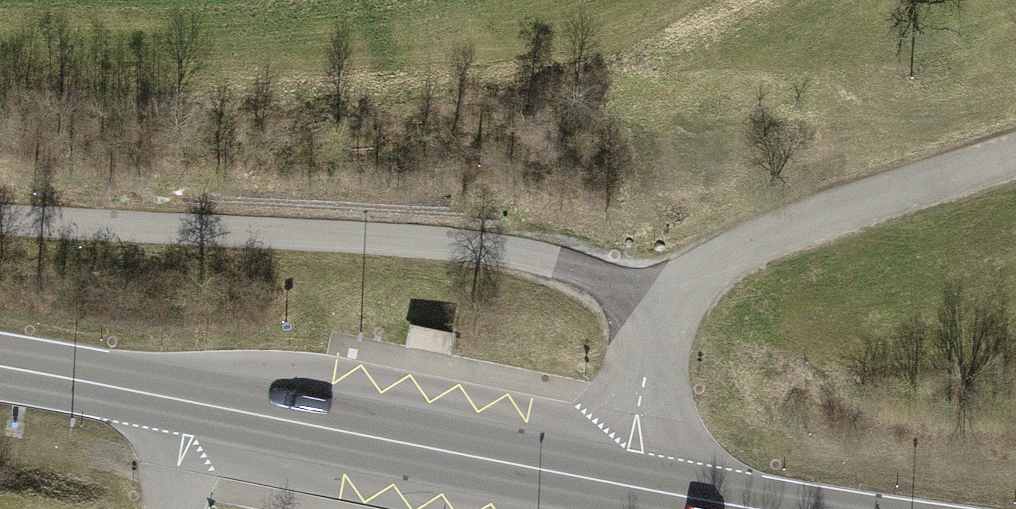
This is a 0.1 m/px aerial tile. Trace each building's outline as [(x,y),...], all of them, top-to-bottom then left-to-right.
[(452,333),(412,326),(408,345),(448,352),(452,333)]
